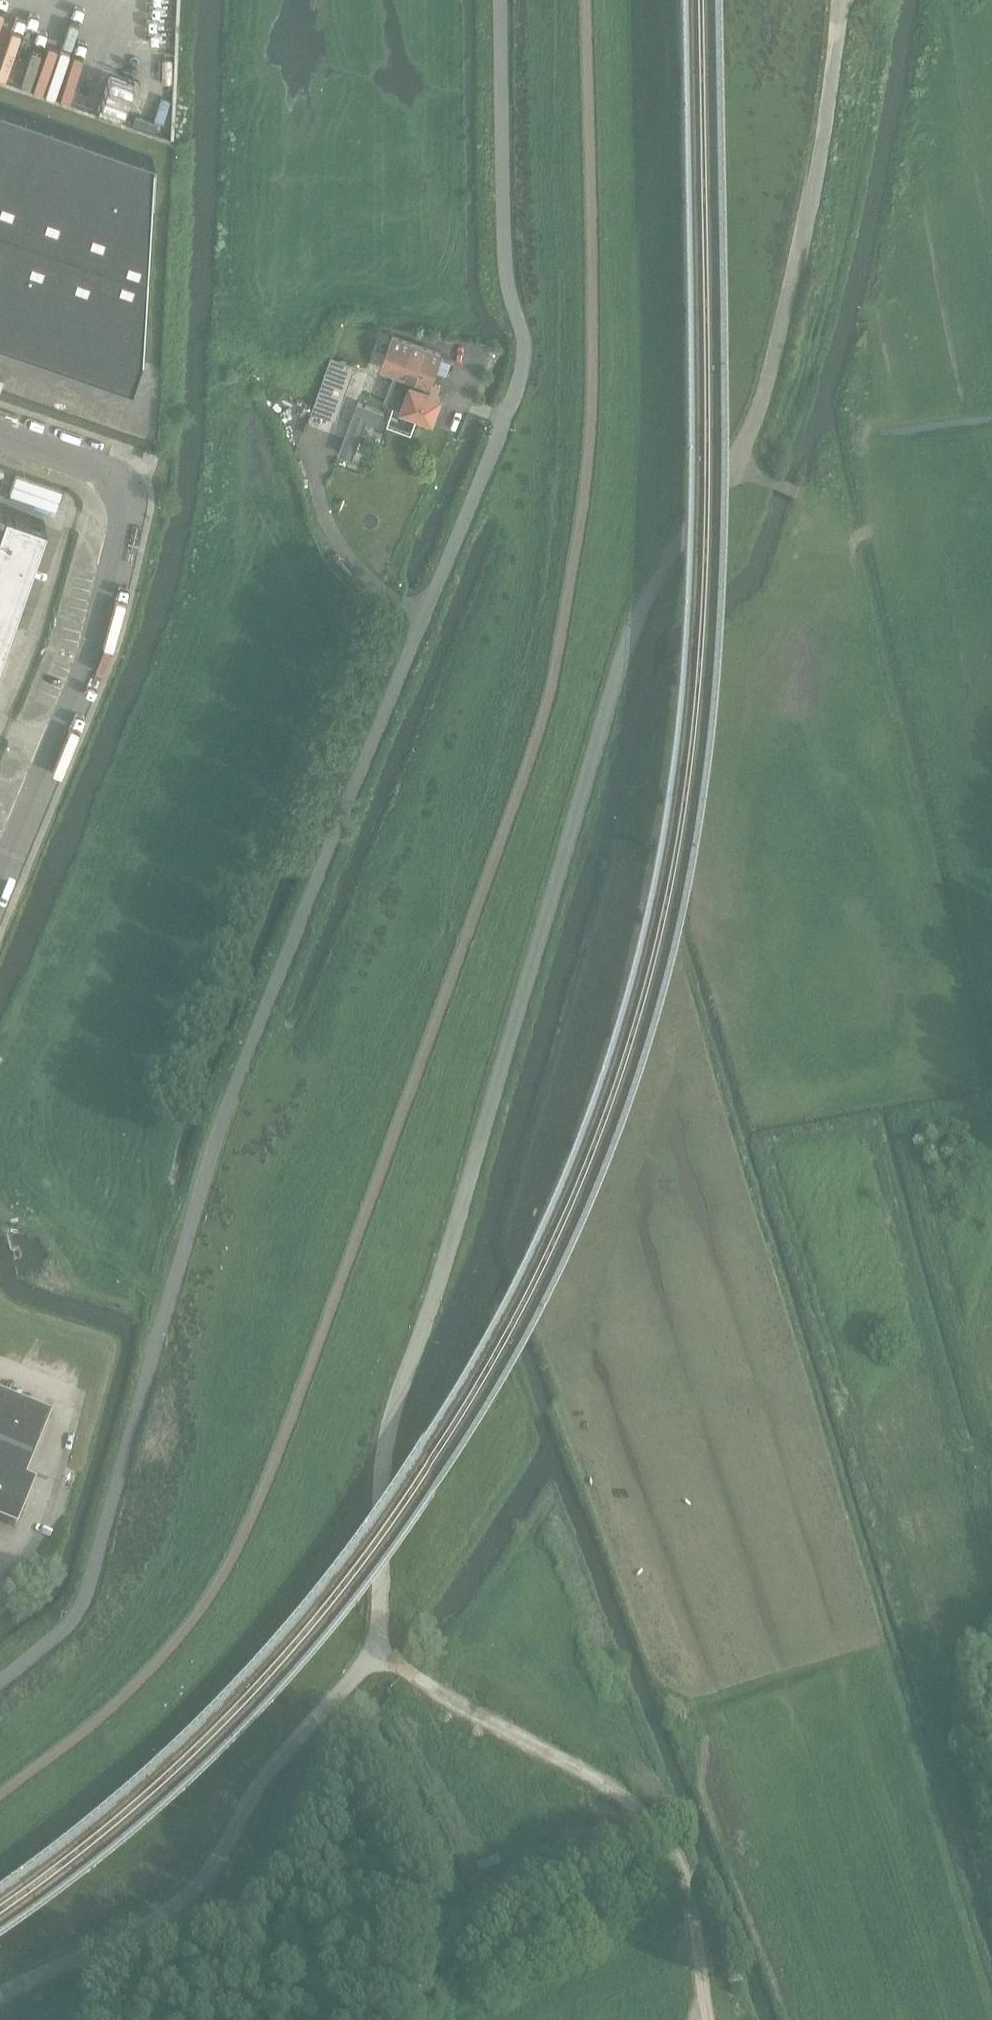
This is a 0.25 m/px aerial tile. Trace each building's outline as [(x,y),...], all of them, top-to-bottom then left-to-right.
[(153,159),(0,106),(0,341),(132,387),(142,358),(153,159)] [(442,354),(393,336),(381,367),(431,385),(442,354)] [(442,396),(407,384),(398,408),(433,420),(442,396)] [(359,403),(340,453),(353,458),(367,421),(378,425),(383,412),(359,403)] [(153,463),(156,454),(145,450),(142,459),(153,463)] [(45,522),(0,506),(0,652),(2,647),(8,630),(45,522)] [(16,1528),(33,1486),(23,1482),(49,1419),(0,1399),(0,1521),(16,1528)]
